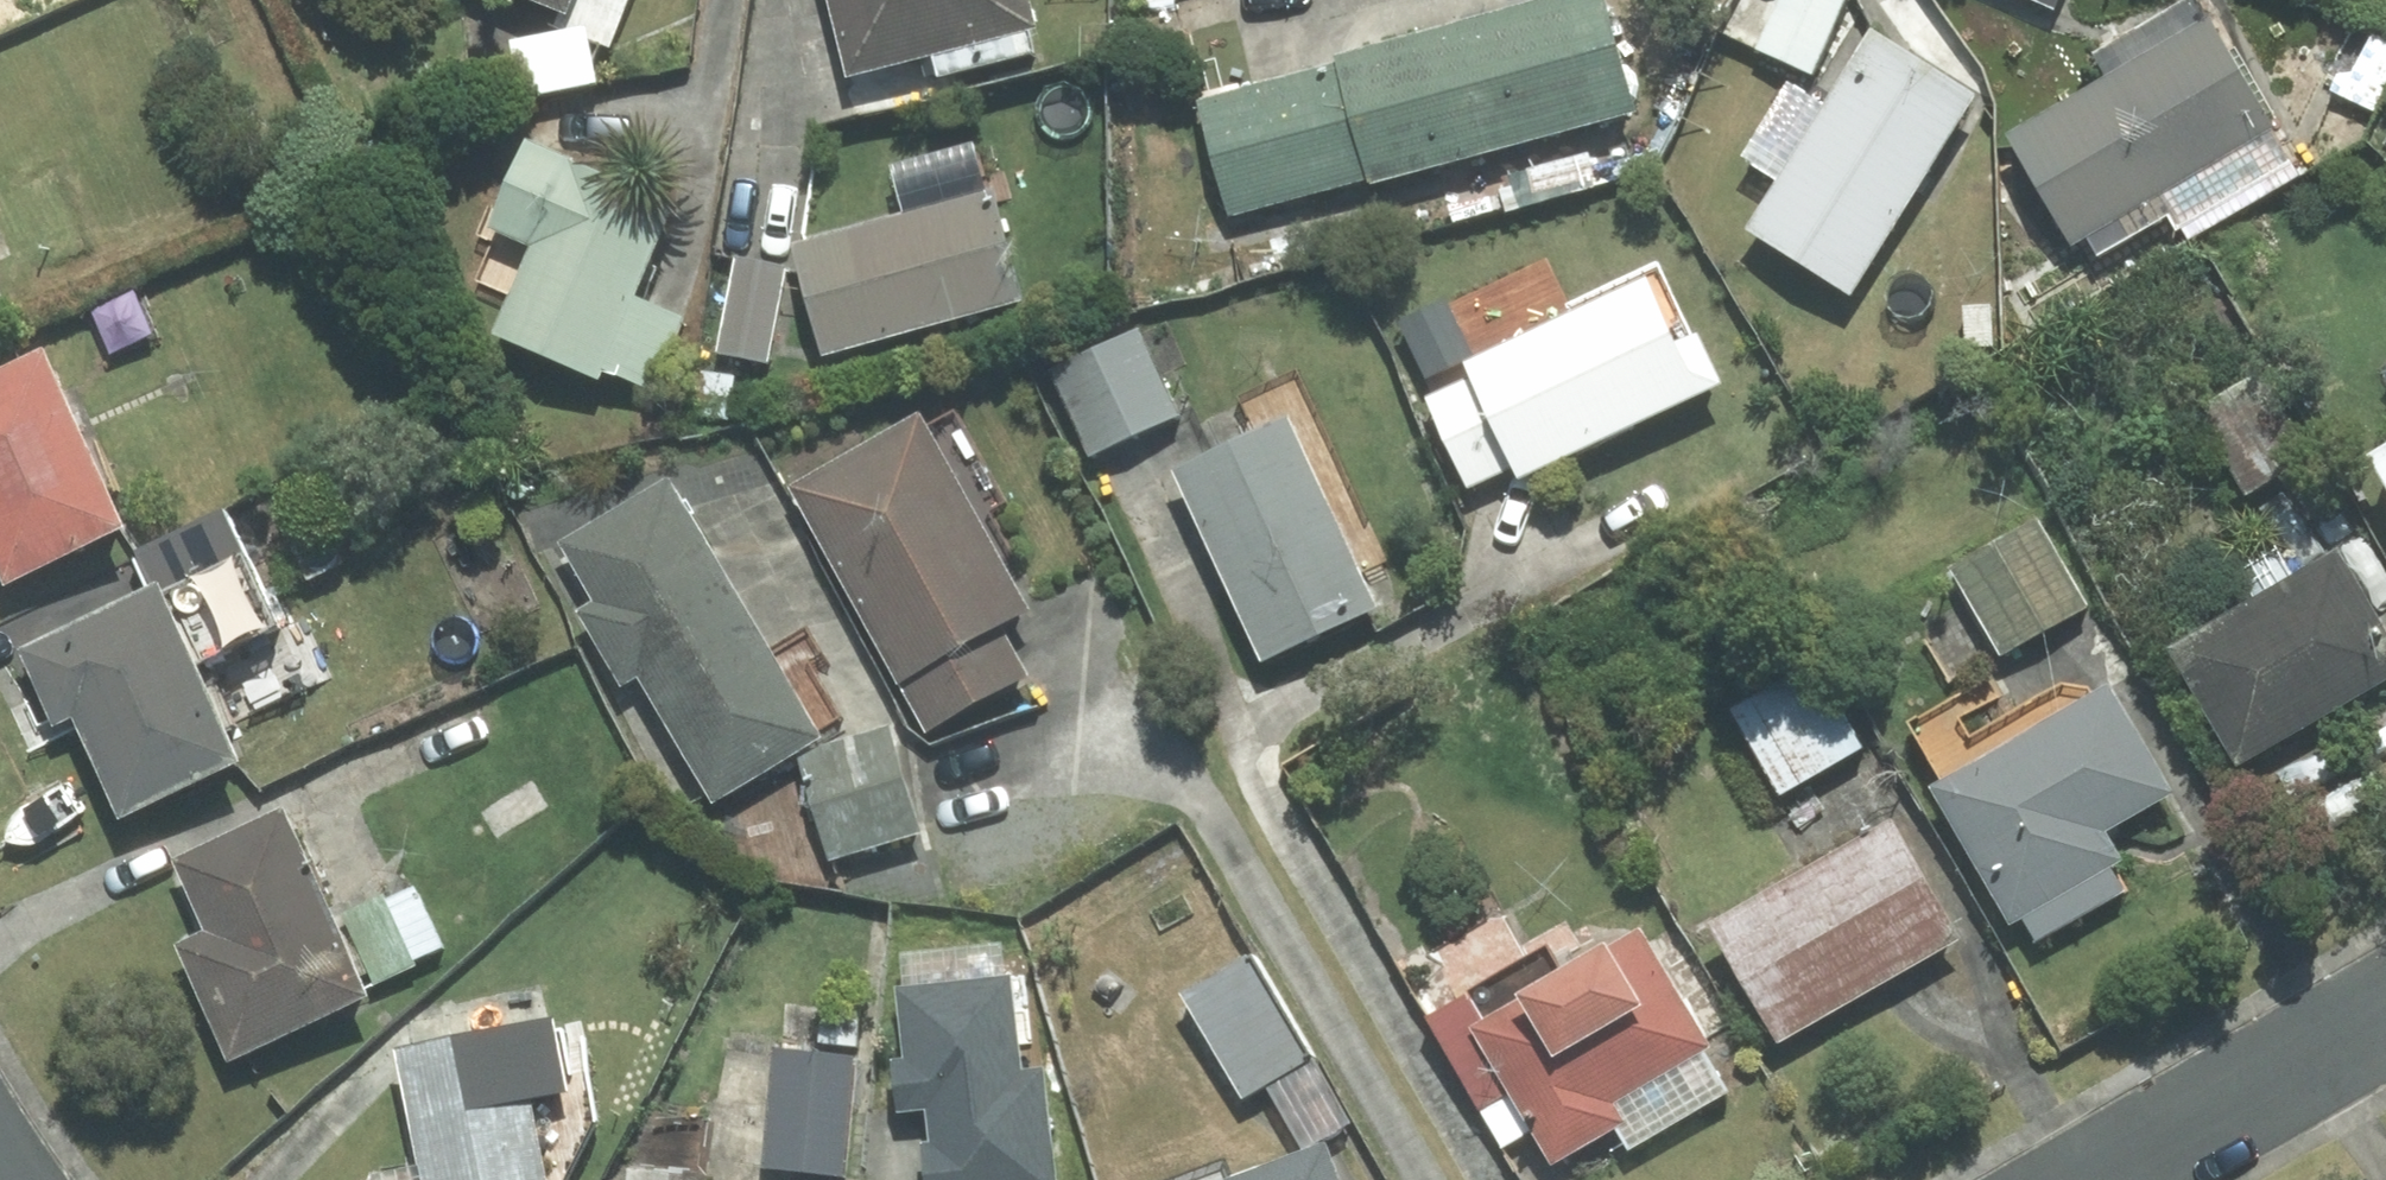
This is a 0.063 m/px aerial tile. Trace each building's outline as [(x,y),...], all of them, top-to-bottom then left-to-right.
[(565,11),(569,0),(535,0),(565,11)] [(568,22),(612,39),(628,0),(577,0),(568,22)] [(935,74),(1030,50),(1024,26),(1033,24),(1027,0),(829,0),(848,73),(930,52),(935,74)] [(1226,216),(1369,177),(1370,182),(1632,110),(1601,0),(1540,0),(1335,56),(1337,64),(1195,103),(1226,216)] [(1843,0),(1778,0),(1756,49),(1811,73),(1843,0)] [(2072,243),(2086,235),(2097,254),(2175,208),(2186,227),(2292,165),(2196,0),(2180,0),(2090,52),(2105,78),(2008,135),(2072,243)] [(2373,110),(2385,85),(2385,39),(2362,27),(2331,88),(2373,110)] [(513,45),(523,92),(589,79),(579,32),(513,45)] [(1870,32),(1824,106),(1789,85),(1745,157),(1779,178),(1749,227),(1850,289),(1971,94),(1870,32)] [(509,295),(493,333),(598,377),(601,369),(656,392),(687,316),(636,295),(674,203),(525,142),(490,227),(497,230),(476,282),(509,295)] [(794,245),(823,351),(1020,297),(991,192),(794,245)] [(785,266),(737,256),(718,352),(766,361),(785,266)] [(1513,462),(1520,474),(1715,379),(1659,265),(1463,361),(1471,376),(1428,397),(1470,483),(1513,462)] [(1137,326),(1051,364),(1090,451),(1176,413),(1137,326)] [(0,372),(0,565),(6,578),(120,526),(40,353),(0,372)] [(2263,372),(2199,409),(2247,491),(2311,455),(2263,372)] [(1254,430),(1172,469),(1261,659),(1372,607),(1356,574),(1382,561),(1295,377),(1241,403),(1254,430)] [(926,430),(917,414),(788,485),(924,731),(1025,675),(996,623),(1023,608),(973,518),(1002,502),(954,415),(926,430)] [(2370,454),(2385,482),(2385,445),(2370,454)] [(665,484),(561,546),(595,601),(578,612),(621,683),(639,672),(713,796),(815,735),(665,484)] [(310,687),(228,511),(138,553),(153,586),(19,648),(54,723),(74,713),(120,812),(233,760),(219,729),(310,687)] [(2034,521),(1951,568),(2000,654),(2084,607),(2034,521)] [(2169,649),(2236,762),(2385,675),(2385,638),(2336,552),(2169,649)] [(1816,662),(1732,709),(1780,793),(1863,746),(1816,662)] [(2165,789),(2106,686),(2093,693),(2059,694),(1969,744),(1955,719),(1996,697),(1988,683),(1916,723),(1951,784),(1939,792),(2011,919),(2019,915),(2034,941),(2124,891),(2108,863),(2117,858),(2099,827),(2165,789)] [(889,730),(799,757),(830,860),(921,833),(889,730)] [(229,1053),(362,993),(281,816),(177,863),(209,932),(180,945),(229,1053)] [(1890,822),(1711,923),(1778,1040),(1956,939),(1890,822)] [(411,884),(341,916),(369,978),(439,946),(411,884)] [(1727,1091),(1637,935),(1562,977),(1546,949),(1468,994),(1484,1023),(1475,1028),(1533,1129),(1552,1162),(1615,1126),(1628,1147),(1727,1091)] [(897,988),(905,1059),(891,1060),(897,1113),(928,1110),(932,1142),(922,1143),(926,1179),(1055,1179),(1043,1067),(1019,1069),(1009,974),(1004,975),(1001,942),(898,953),(902,987),(897,988)] [(1249,957),(1183,995),(1241,1096),(1264,1084),(1308,1060),(1249,957)] [(1484,1023),(1468,994),(1428,1017),(1503,1146),(1533,1129),(1475,1028),(1484,1023)] [(591,1123),(574,1027),(549,1032),(547,1021),(397,1048),(419,1164),(369,1173),(368,1179),(559,1179),(591,1123)] [(851,1057),(773,1051),(764,1166),(842,1172),(851,1057)] [(1308,1060),(1264,1084),(1302,1152),(1318,1146),(1351,1128),(1312,1058),(1308,1060)] [(1318,1146),(1302,1152),(1231,1179),(1226,1166),(1190,1179),(1331,1179),(1318,1146)]
